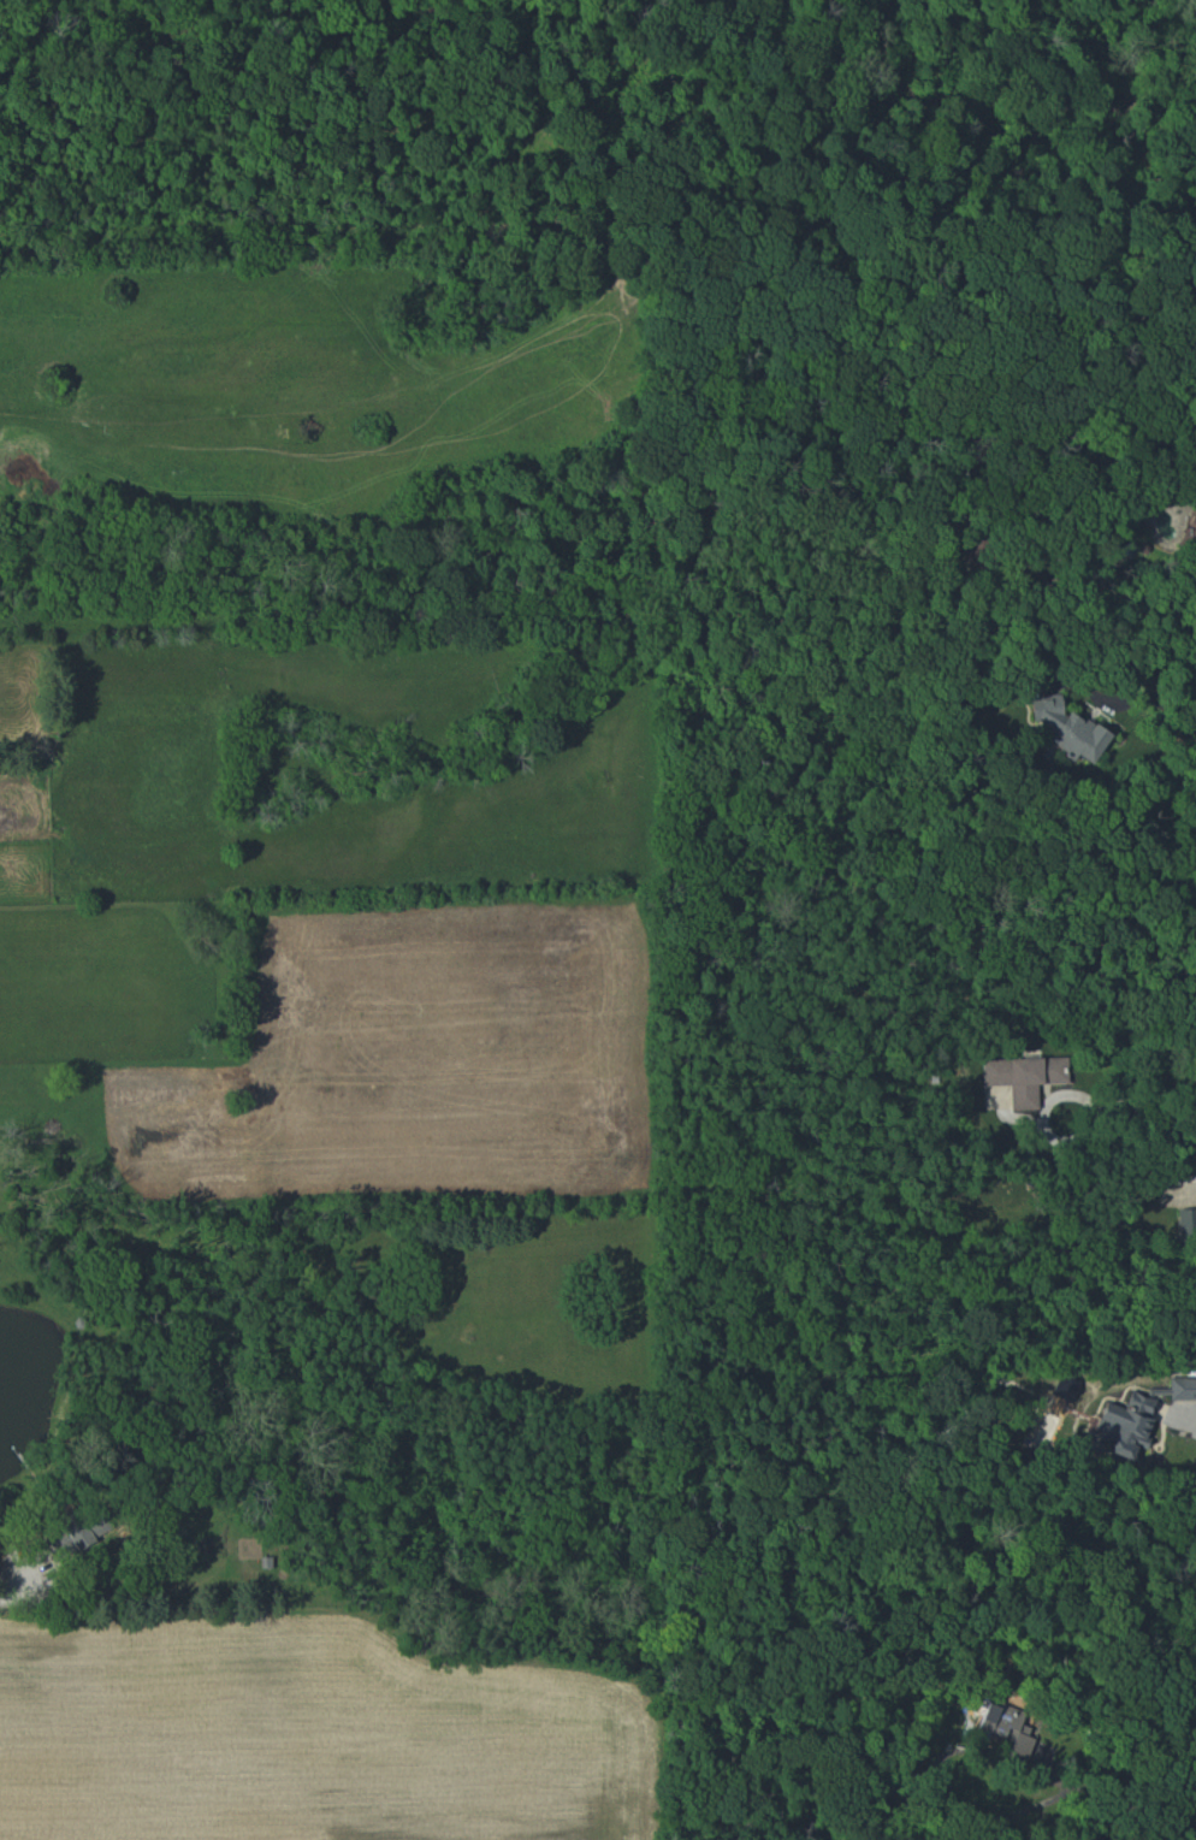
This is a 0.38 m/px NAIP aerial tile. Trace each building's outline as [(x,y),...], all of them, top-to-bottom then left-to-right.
[(1178,542),(1195,553),(1195,515),(1195,514),(1178,542)] [(1061,694),(1031,696),(1033,726),(1063,725),(1061,694)] [(1092,764),(1111,736),(1072,709),(1050,742),(1074,758),(1077,754),(1092,764)] [(984,1059),(984,1086),(1011,1085),(1011,1110),(1039,1109),(1038,1084),(1069,1083),(1068,1056),(984,1059)] [(1180,1208),(1181,1233),(1195,1233),(1195,1208),(1180,1208)] [(1170,1377),(1170,1390),(1169,1390),(1169,1400),(1195,1400),(1195,1377),(1170,1377)] [(1126,1408),(1107,1402),(1101,1402),(1101,1416),(1098,1418),(1095,1426),(1095,1436),(1112,1442),(1108,1452),(1132,1460),(1136,1448),(1148,1448),(1151,1437),(1147,1435),(1152,1423),(1152,1411),(1155,1400),(1151,1396),(1132,1389),(1126,1408)] [(1026,1762),(1038,1731),(1020,1725),(1024,1713),(988,1700),(979,1728),(1013,1740),(1008,1756),(1026,1762)]
